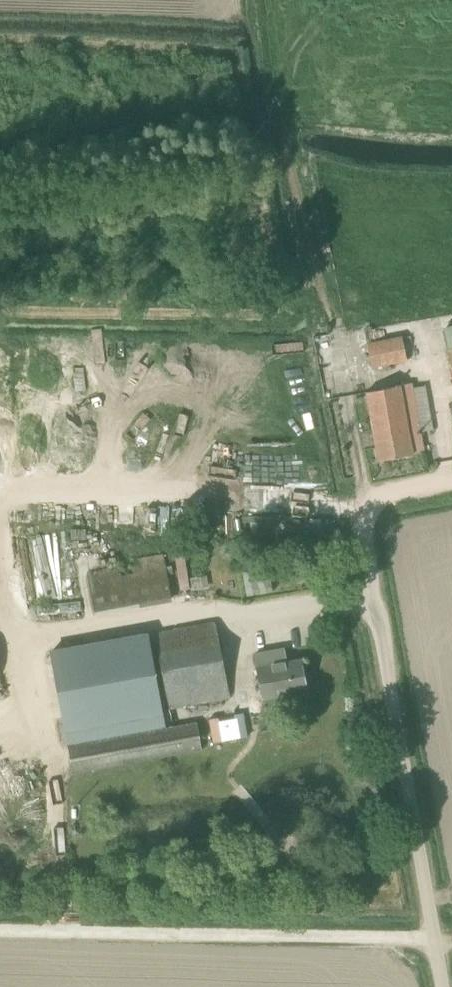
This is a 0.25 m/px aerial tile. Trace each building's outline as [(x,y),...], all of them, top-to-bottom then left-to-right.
[(443,328),(451,372),(451,326),(443,328)] [(402,336),(367,344),(366,344),(371,368),(407,361),(402,336)] [(412,383),(367,391),(379,461),(424,452),(421,431),(433,429),(425,385),(413,388),(412,383)] [(67,566),(59,532),(32,539),(41,580),(48,578),(47,570),(67,566)] [(174,553),(174,587),(199,587),(199,577),(184,577),(184,553),(174,553)] [(122,567),(87,574),(95,616),(172,601),(164,559),(163,554),(137,558),(138,564),(138,566),(132,567),(133,574),(123,575),(122,567)] [(148,632),(50,650),(64,729),(163,711),(191,706),(226,699),(211,621),(148,632)] [(277,650),(254,654),(263,699),(306,691),(300,659),(279,663),(277,650)] [(166,727),(67,745),(72,773),(201,750),(196,722),(194,722),(174,726),(166,727)]
